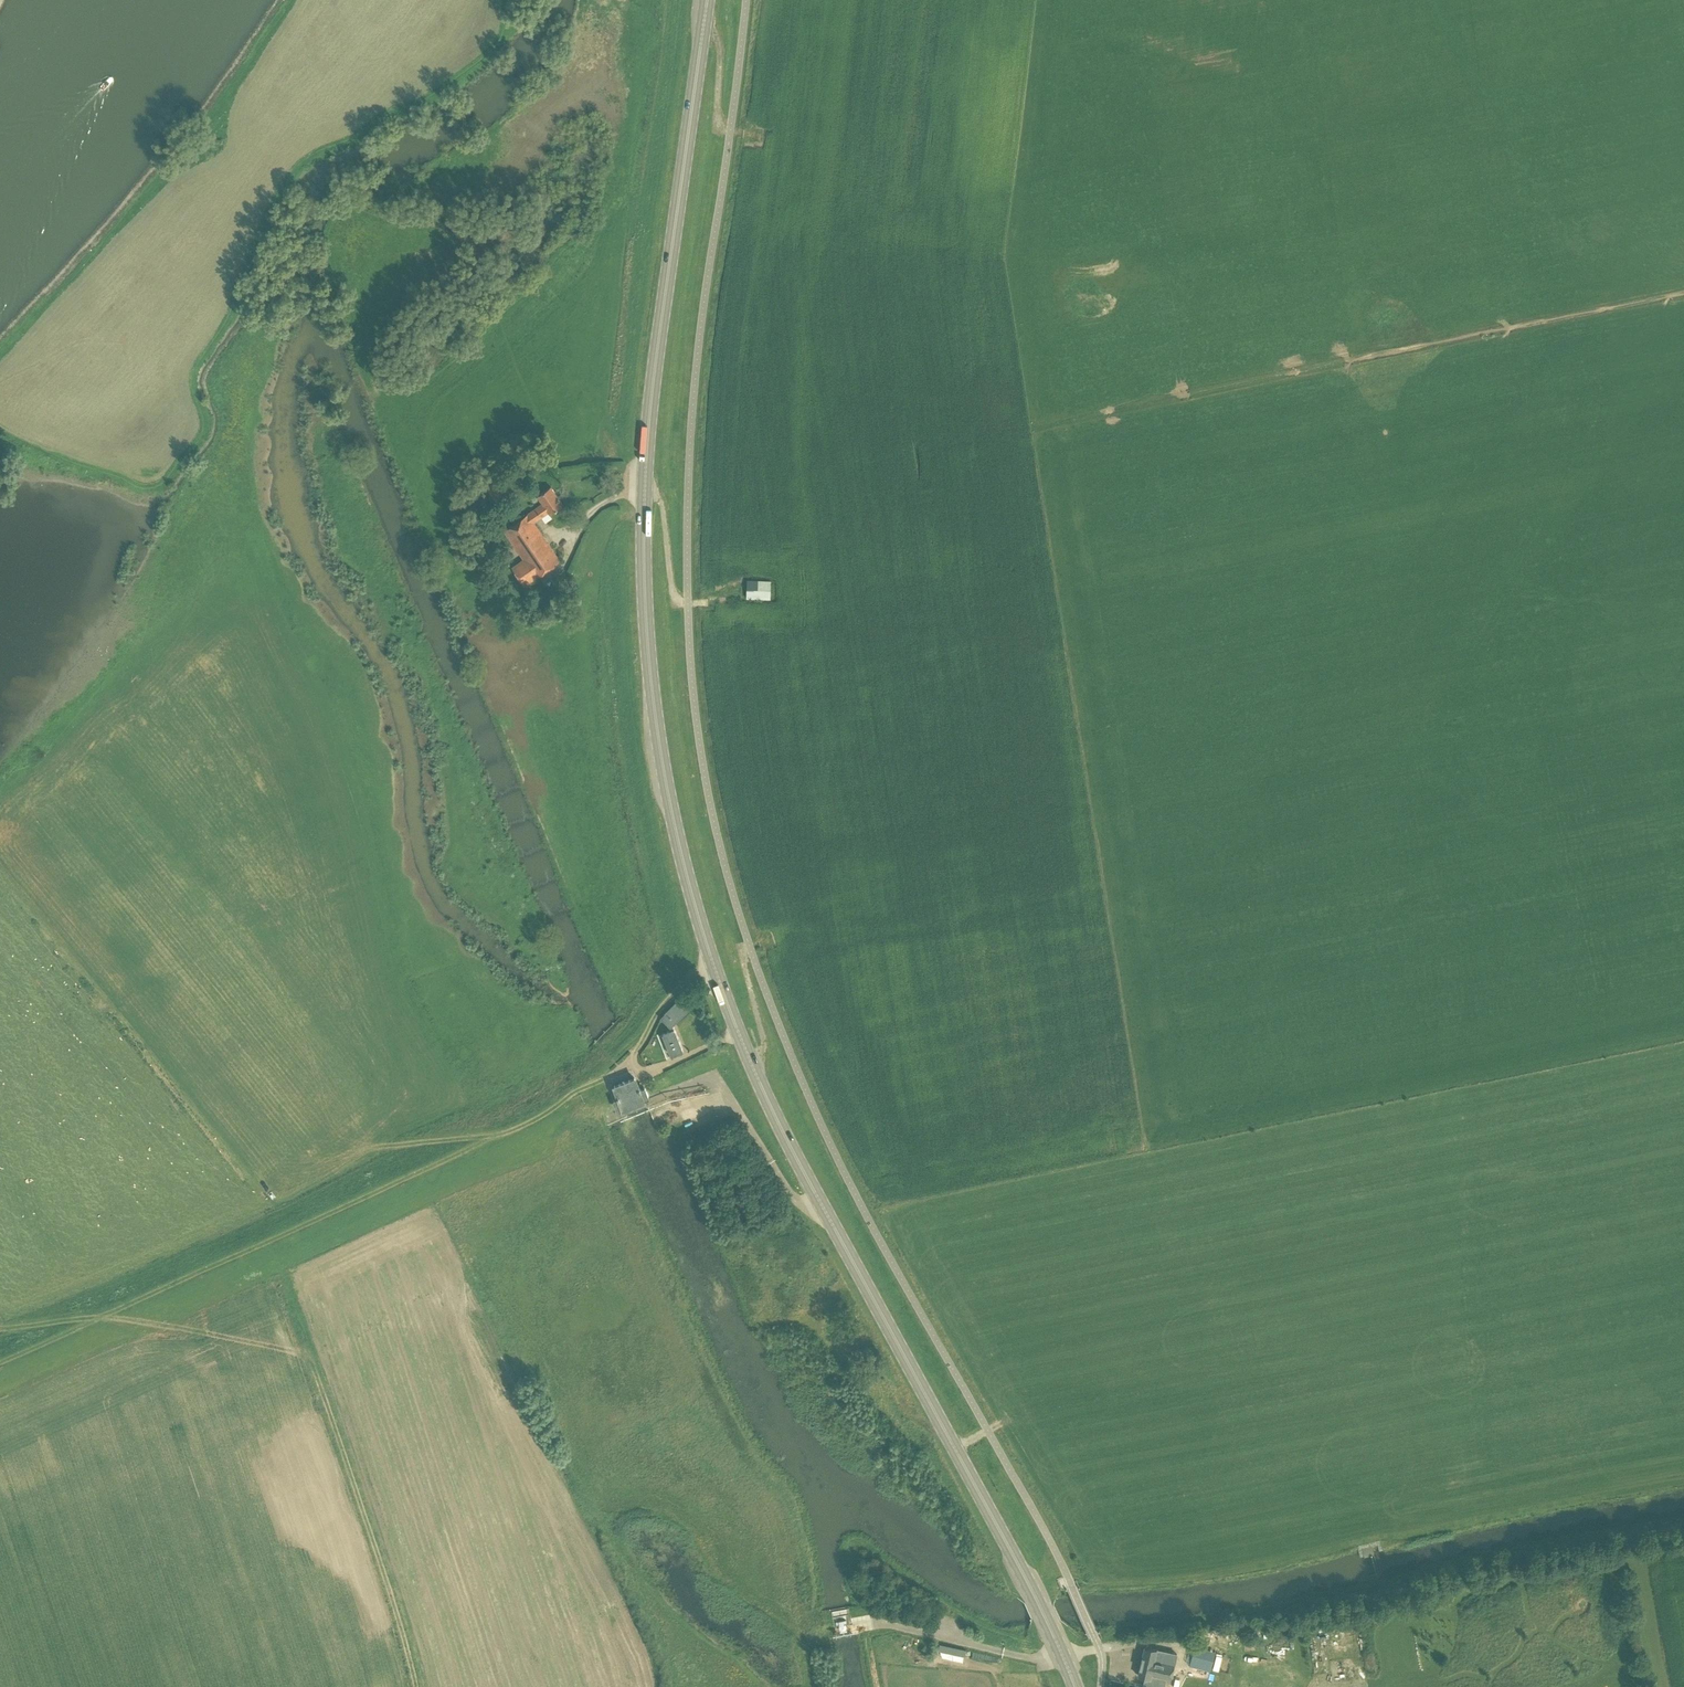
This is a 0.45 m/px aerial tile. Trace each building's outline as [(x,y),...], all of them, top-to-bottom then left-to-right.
[(542,503),(527,514),(533,522),(548,512),(549,514),(563,505),(550,486),(537,496),(542,503)] [(533,522),(527,514),(504,530),(523,559),(512,567),(524,585),(560,561),(533,522)] [(769,599),(770,580),(746,579),(746,598),(769,599)] [(660,1018),(670,1028),(689,1009),(679,999),(660,1018)] [(682,1050),(674,1030),(663,1034),(671,1055),(682,1050)] [(614,1086),(619,1098),(623,1107),(624,1109),(644,1101),(643,1099),(639,1089),(634,1077),(614,1086)] [(645,1086),(639,1089),(643,1099),(650,1096),(645,1086)] [(623,1107),(619,1098),(613,1100),(617,1109),(623,1107)] [(693,1131),(697,1124),(691,1120),(687,1127),(693,1131)] [(833,1626),(850,1623),(848,1614),(832,1617),(833,1626)] [(966,1649),(939,1644),(938,1650),(965,1656),(966,1649)] [(1170,1682),(1175,1660),(1155,1655),(1156,1650),(1144,1647),(1138,1676),(1146,1677),(1170,1682)] [(1210,1669),(1214,1653),(1194,1648),(1190,1664),(1210,1669)] [(957,1662),(956,1667),(967,1670),(968,1665),(957,1662)]
